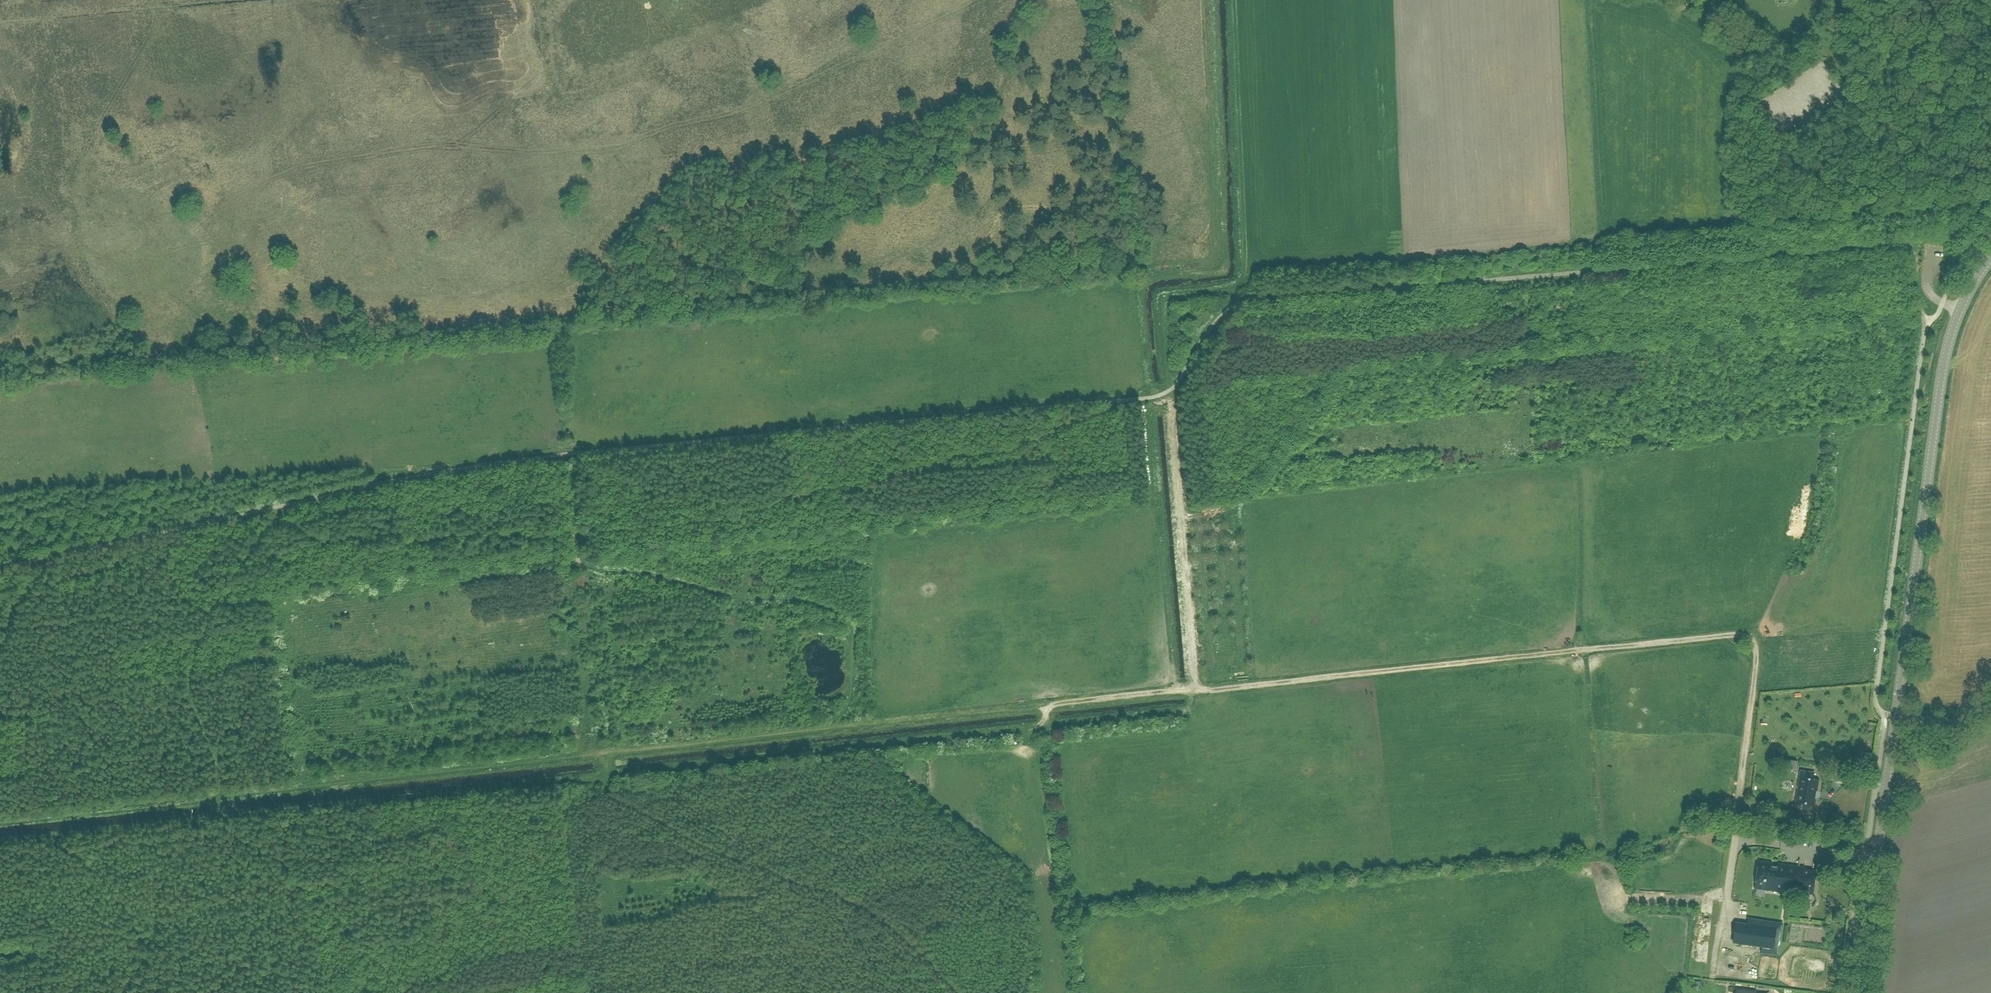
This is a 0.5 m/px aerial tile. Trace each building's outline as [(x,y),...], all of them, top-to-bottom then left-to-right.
[(1816,798),(1814,798),(1815,792),(1817,792),(1818,780),(1812,779),(1813,773),(1800,771),(1798,784),(1800,785),(1797,803),(1800,804),(1799,810),(1813,812),(1816,798)] [(1752,802),(1751,812),(1766,813),(1767,803),(1752,802)] [(1760,861),(1758,872),(1756,889),(1800,895),(1800,893),(1812,895),(1816,871),(1804,870),(1804,868),(1760,861)] [(1736,922),(1733,943),(1773,949),(1776,928),(1736,922)] [(1713,942),(1699,942),(1699,957),(1713,957),(1713,942)]
